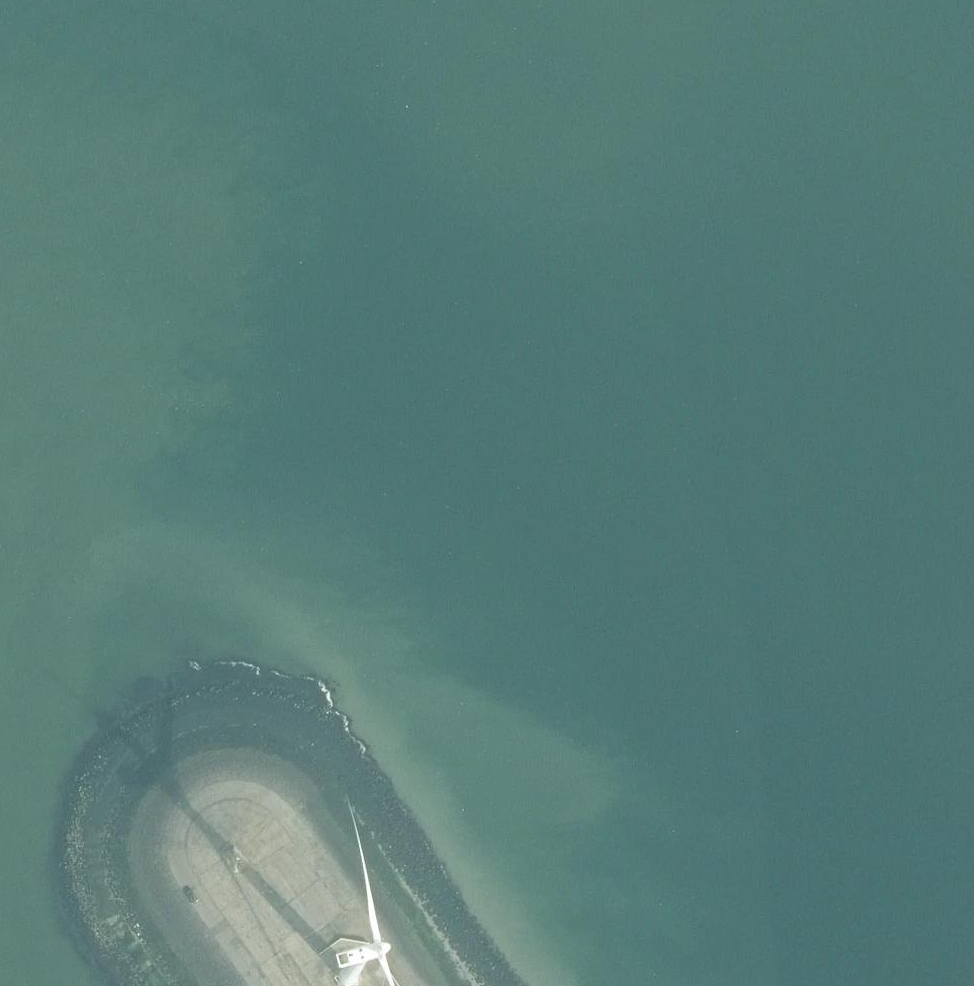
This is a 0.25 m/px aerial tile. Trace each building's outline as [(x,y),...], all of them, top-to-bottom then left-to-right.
[(341,974),(340,976),(340,979),(341,981),(342,983),(345,985),(347,985),(350,985),(352,985),(354,983),(356,981),(356,978),(356,976),(356,973),(354,971),(352,970),(349,969),(347,969),(344,970),(342,971),(341,974)]
